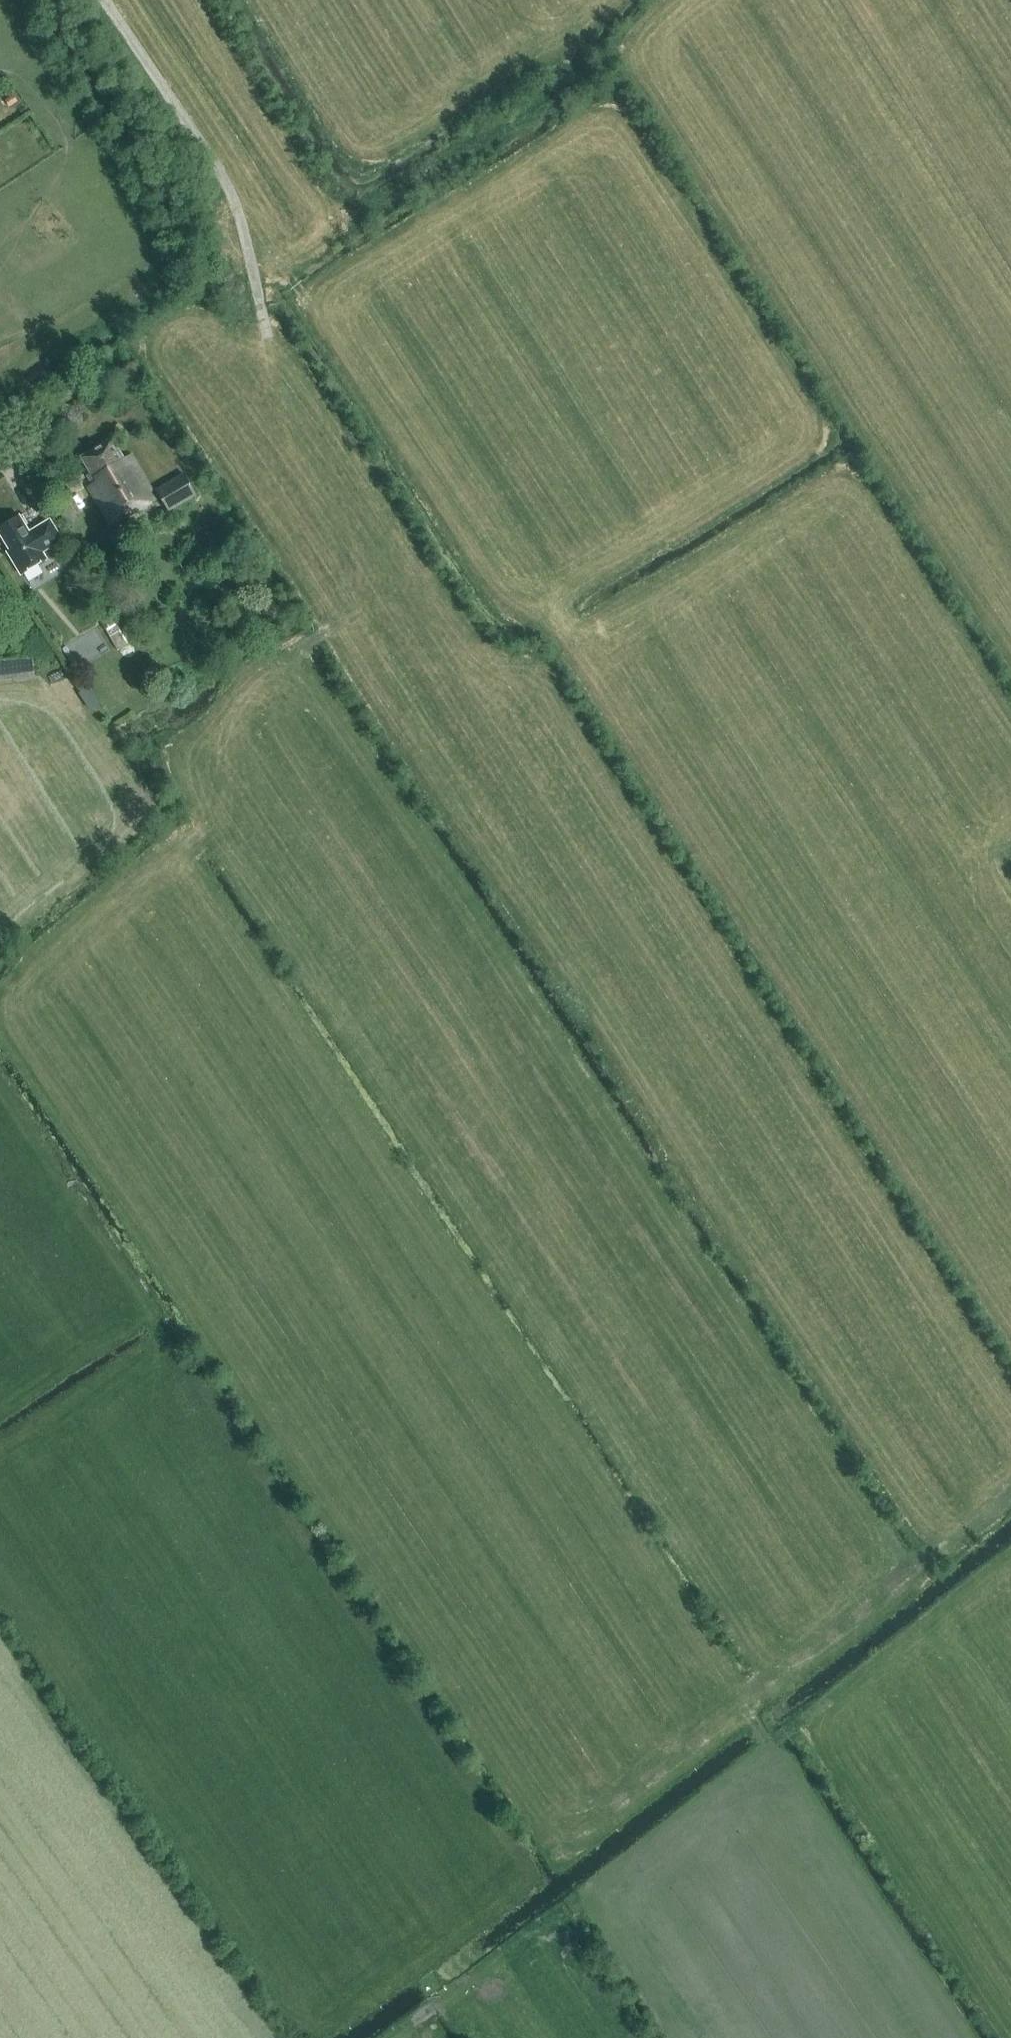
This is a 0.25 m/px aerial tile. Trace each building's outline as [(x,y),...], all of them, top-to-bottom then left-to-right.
[(89,485),(113,525),(157,499),(132,455),(125,460),(112,439),(81,458),(95,481),(89,485)] [(79,469),(73,473),(77,478),(82,475),(79,469)] [(157,492),(170,512),(196,496),(183,476),(157,492)] [(22,574),(48,558),(44,552),(64,539),(51,519),(31,533),(19,515),(0,528),(0,533),(11,550),(8,552),(22,574)] [(0,589),(0,608),(12,600),(4,587),(0,589)] [(98,618),(105,631),(117,650),(129,644),(117,624),(110,612),(98,618)]
